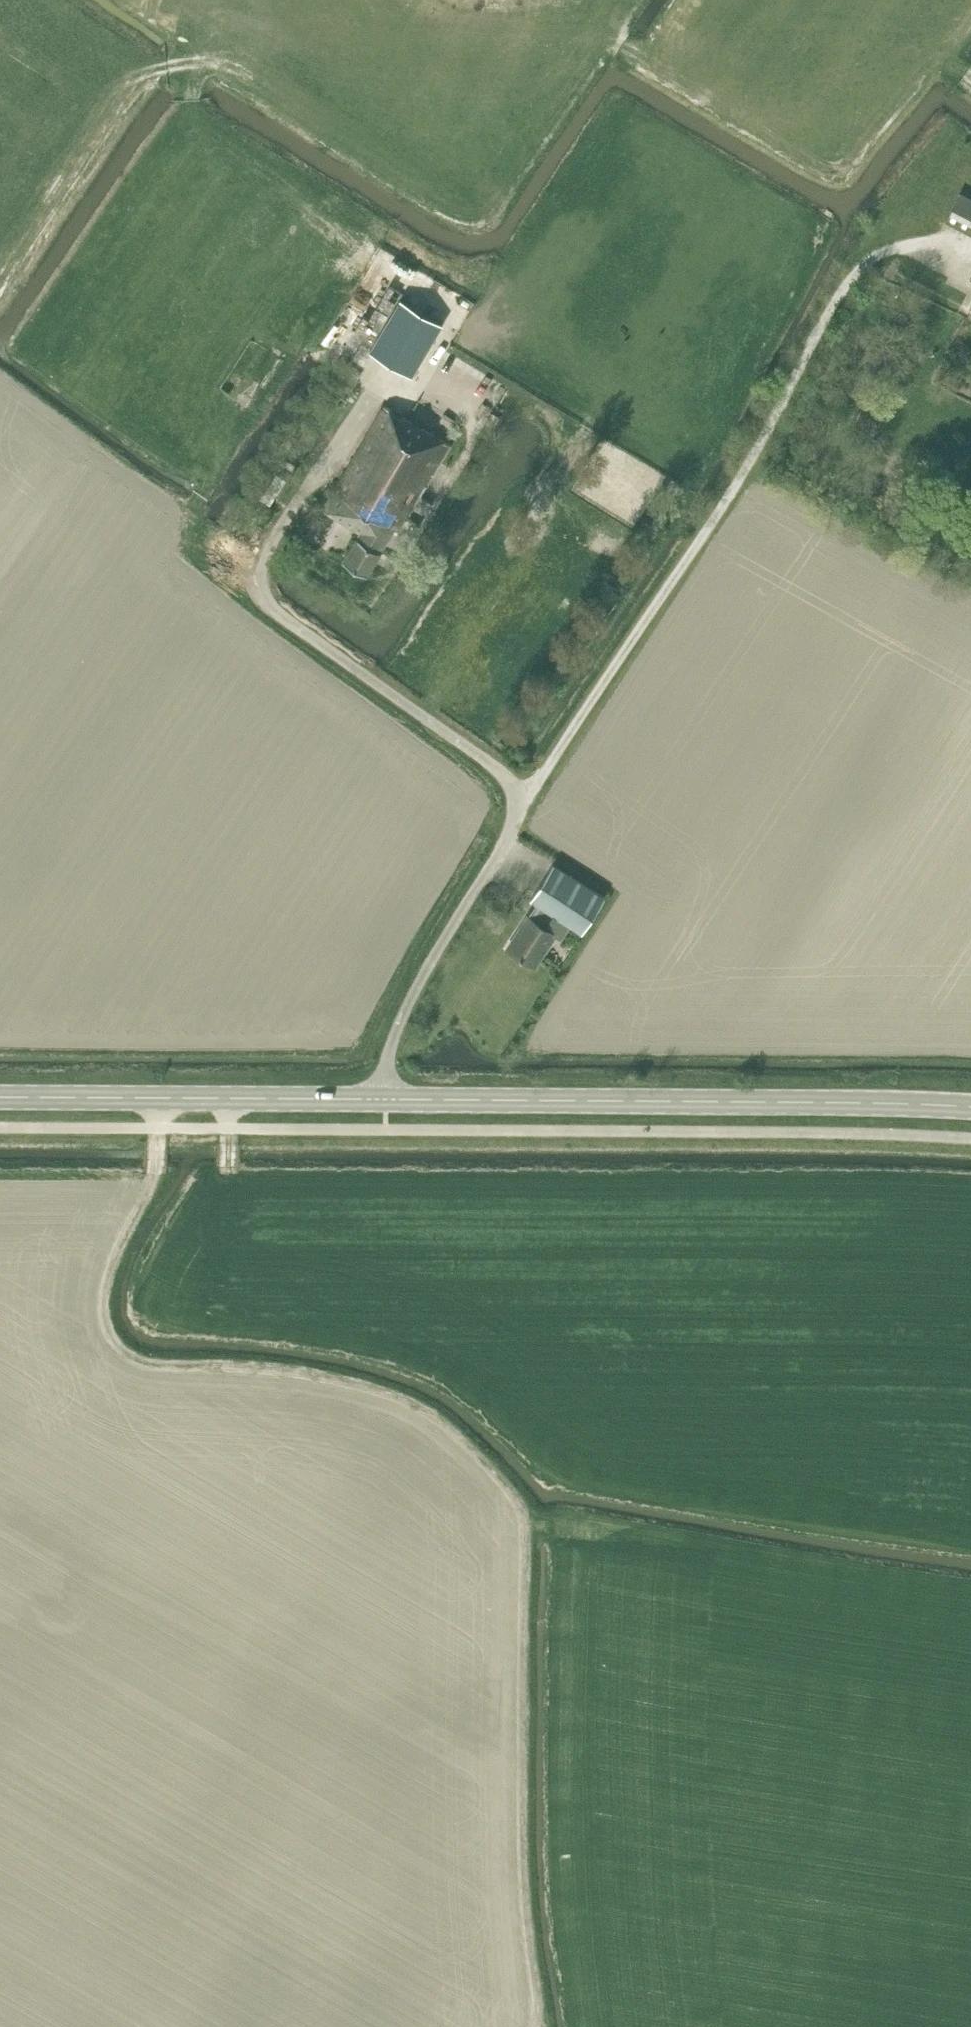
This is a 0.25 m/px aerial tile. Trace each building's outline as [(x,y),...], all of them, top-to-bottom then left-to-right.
[(945,219),(970,230),(970,194),(960,189),(945,219)] [(401,298),(370,350),(412,375),(443,323),(401,298)] [(322,508),(360,531),(343,560),(367,574),(394,528),(399,531),(451,444),(384,404),(322,508)] [(276,473),(260,497),(270,504),(286,480),(276,473)] [(554,934),(560,938),(569,924),(582,932),(605,896),(553,863),(530,898),(541,905),(536,913),(531,910),(508,947),(535,965),(554,934)]
